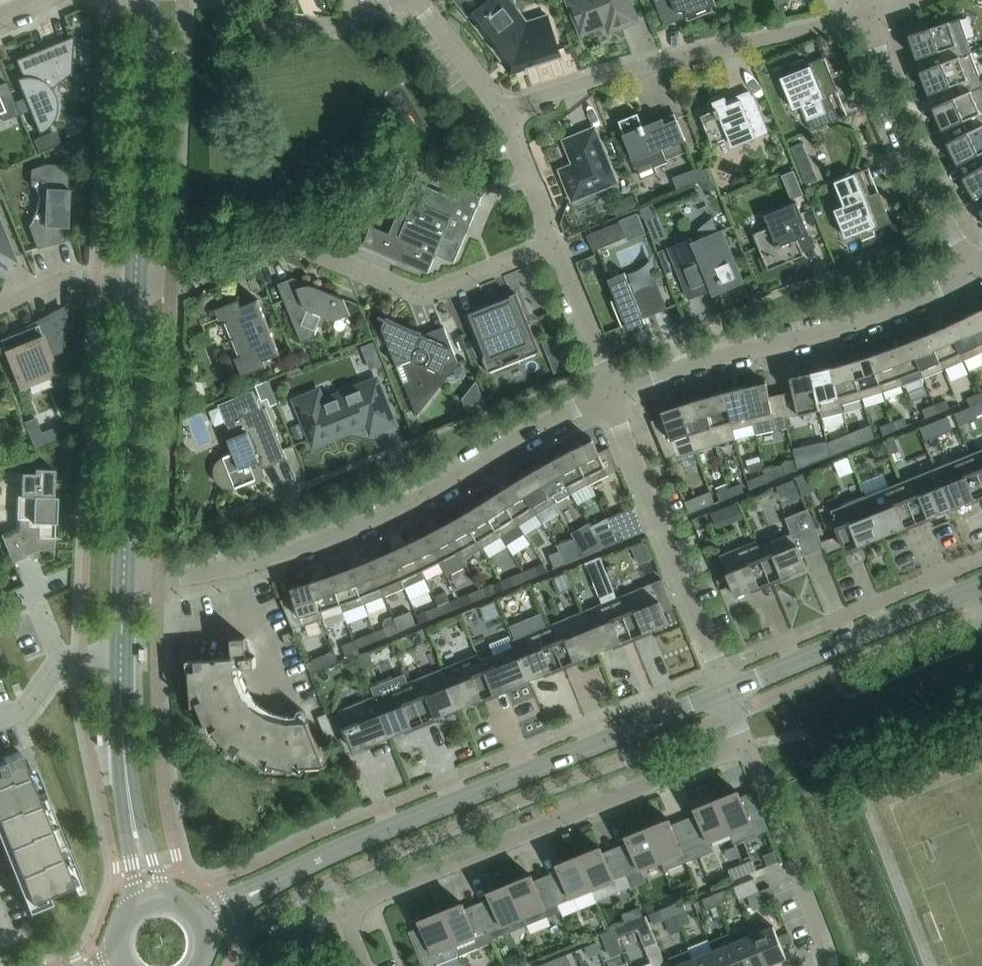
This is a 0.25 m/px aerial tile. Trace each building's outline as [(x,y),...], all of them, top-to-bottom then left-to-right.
[(484,4),(470,15),(459,0),(457,0),(469,16),(466,19),(466,20),(470,17),(504,60),(499,64),(500,65),(510,58),(521,61),(525,73),(526,72),(525,67),(559,56),(561,60),(562,60),(547,15),(546,15),(549,26),(539,30),(536,21),(526,24),(524,21),(519,8),(514,10),(510,0),(483,0),(484,4)] [(629,0),(568,0),(582,33),(603,25),(611,28),(610,30),(610,31),(637,20),(629,0)] [(661,17),(676,11),(676,12),(679,11),(685,12),(688,21),(714,10),(712,6),(717,5),(715,0),(654,0),(661,17)] [(907,25),(910,34),(918,58),(920,58),(919,57),(944,49),(947,60),(971,51),(960,18),(927,29),(924,19),(907,25)] [(39,133),(42,131),(45,130),(48,127),(50,125),(52,122),(54,119),(55,115),(56,112),(57,108),(57,105),(57,101),(56,98),(55,94),(53,91),(51,88),(71,74),(73,37),(73,36),(15,60),(23,77),(20,78),(17,79),(24,97),(30,110),(39,133)] [(971,51),(947,60),(924,70),(923,69),(922,70),(921,71),(930,94),(931,94),(931,93),(955,84),(959,95),(981,85),(981,82),(970,52),(971,52),(971,51)] [(811,130),(839,119),(848,115),(848,114),(839,118),(830,95),(828,90),(837,87),(824,57),(806,64),(804,59),(791,64),(793,69),(787,72),(788,75),(781,78),(794,109),(801,106),(811,130)] [(0,113),(3,121),(19,114),(14,102),(6,82),(0,84),(0,113)] [(981,125),(981,86),(981,85),(959,95),(936,105),(935,106),(934,106),(944,129),(945,129),(968,118),(973,129),(981,125)] [(713,102),(714,106),(715,106),(717,109),(700,116),(712,144),(729,138),(729,139),(730,140),(730,139),(741,143),(747,140),(747,141),(768,132),(753,94),(728,104),(726,101),(727,100),(725,96),(713,102)] [(24,97),(14,102),(19,114),(30,110),(24,97)] [(638,113),(618,121),(624,134),(623,134),(636,167),(665,156),(667,159),(690,150),(675,113),(643,126),(638,113)] [(973,129),(950,141),(950,140),(949,141),(948,142),(959,164),(960,164),(960,163),(981,152),(981,125),(973,129)] [(570,166),(561,170),(573,200),(616,182),(594,128),(565,140),(572,160),(574,160),(571,167),(570,166)] [(65,242),(66,227),(67,202),(69,202),(69,189),(67,189),(68,165),(45,164),(31,169),(30,185),(34,188),(37,194),(38,196),(37,204),(35,212),(32,219),(29,226),(37,249),(65,242)] [(966,175),(964,175),(976,198),(977,197),(981,194),(981,166),(966,175)] [(688,173),(692,184),(711,176),(707,168),(703,169),(702,167),(697,169),(696,168),(688,172),(688,173)] [(869,167),(832,182),(842,207),(835,210),(846,237),(853,234),(854,237),(860,235),(862,240),(875,234),(873,229),(891,222),(880,195),(872,199),(861,172),(869,168),(869,167)] [(793,170),(781,175),(791,199),(803,194),(793,170)] [(454,261),(466,233),(463,232),(467,223),(470,224),(482,196),(463,188),(455,207),(427,195),(401,206),(389,233),(375,227),(367,246),(428,272),(436,254),(454,261)] [(624,201),(622,202),(627,212),(637,207),(633,197),(628,199),(624,201)] [(810,234),(809,233),(797,202),(772,212),(777,224),(753,234),(764,259),(761,259),(767,273),(785,266),(784,263),(804,255),(798,239),(810,234)] [(653,205),(641,209),(646,222),(658,217),(653,205)] [(743,282),(734,260),(732,261),(726,246),(728,245),(722,230),(718,232),(712,217),(711,218),(712,219),(700,229),(698,232),(698,236),(699,240),(693,242),(692,238),(668,247),(690,299),(712,290),(714,294),(743,282)] [(627,237),(620,221),(587,235),(589,241),(593,250),(627,237)] [(1,266),(14,260),(0,225),(0,264),(1,266)] [(629,329),(645,322),(644,318),(667,308),(656,280),(632,290),(625,272),(608,279),(616,299),(613,300),(612,300),(611,300),(622,327),(623,326),(623,325),(626,324),(629,329)] [(278,284),(301,342),(314,337),(318,325),(321,327),(326,317),(335,320),(351,314),(344,298),(315,286),(313,292),(303,287),(305,282),(294,277),(278,284)] [(65,304),(77,289),(68,283),(57,298),(65,304)] [(540,352),(517,292),(465,313),(488,372),(494,370),(496,374),(520,364),(518,360),(540,352)] [(248,373),(242,376),(240,376),(241,377),(266,367),(264,360),(280,354),(258,299),(241,306),(239,299),(213,310),(214,311),(221,308),(227,321),(219,324),(219,325),(227,322),(234,338),(226,341),(226,342),(234,339),(241,355),(233,358),(233,359),(241,356),(248,373)] [(57,325),(63,326),(63,309),(52,313),(57,325)] [(976,311),(975,309),(965,314),(966,317),(967,316),(981,348),(981,309),(976,311)] [(967,316),(966,317),(958,321),(957,318),(946,323),(947,325),(948,325),(964,360),(981,351),(981,348),(967,316)] [(382,328),(417,415),(418,415),(417,413),(442,382),(438,370),(458,362),(444,326),(422,335),(390,321),(389,322),(390,322),(388,324),(386,327),(384,328),(383,327),(382,328)] [(15,334),(0,340),(0,341),(1,341),(20,388),(57,373),(38,326),(39,325),(38,324),(15,334)] [(948,325),(947,325),(939,329),(938,327),(927,332),(928,334),(929,334),(944,369),(964,360),(948,325)] [(944,369),(929,334),(928,334),(920,337),(919,335),(908,339),(909,342),(910,341),(924,377),(944,369)] [(471,340),(465,342),(471,357),(477,355),(471,340)] [(924,377),(910,341),(909,342),(900,345),(899,343),(889,347),(890,349),(903,385),(902,385),(907,390),(922,385),(923,377),(924,377)] [(903,385),(890,349),(881,352),(880,350),(869,353),(870,356),(871,355),(883,392),(902,385),(903,385)] [(302,353),(295,356),(300,368),(310,363),(308,357),(302,353)] [(871,355),(870,356),(861,358),(860,356),(850,359),(850,362),(851,362),(862,398),(883,392),(871,355)] [(851,362),(850,362),(841,364),(841,362),(830,365),(830,367),(831,367),(841,404),(862,398),(851,362)] [(841,404),(831,367),(830,367),(821,370),(821,367),(810,370),(810,372),(811,372),(820,409),(822,418),(843,413),(841,404)] [(820,409),(811,372),(810,372),(801,374),(801,372),(790,375),(793,391),(781,393),(786,417),(787,417),(799,414),(820,409)] [(395,424),(377,379),(323,400),(319,390),(295,400),(313,446),(367,424),(371,433),(395,424)] [(268,380),(255,385),(261,400),(267,398),(274,395),(268,380)] [(786,417),(781,393),(769,396),(766,380),(754,382),(755,384),(745,387),(753,424),(752,424),(755,432),(788,425),(787,417),(786,417)] [(476,382),(463,399),(468,413),(486,405),(476,382)] [(753,424),(745,387),(745,384),(733,387),(734,389),(724,392),(734,429),(752,424),(753,424)] [(724,392),(724,389),(712,392),(713,395),(704,397),(703,398),(717,444),(736,438),(734,429),(724,392)] [(981,401),(978,393),(967,398),(970,406),(981,401)] [(703,398),(704,397),(703,395),(692,399),(692,401),(683,404),(697,450),(717,444),(703,398)] [(946,400),(934,404),(937,413),(949,408),(946,400)] [(676,456),(697,450),(683,404),(682,401),(661,409),(664,417),(651,421),(666,457),(675,454),(676,456)] [(937,413),(934,404),(922,409),(926,417),(937,413)] [(224,457),(221,458),(219,460),(217,462),(216,464),(214,467),(214,469),(213,472),(214,475),(215,478),(216,481),(218,483),(220,485),(222,487),(225,488),(227,488),(230,489),(233,488),(236,488),(254,480),(255,481),(256,481),(255,479),(261,477),(262,478),(263,478),(263,477),(266,476),(263,468),(287,459),(266,407),(226,423),(232,437),(228,439),(233,453),(224,457)] [(904,417),(892,421),(895,430),(907,425),(904,417)] [(34,418),(24,422),(34,447),(44,443),(34,418)] [(895,430),(892,421),(880,426),(883,434),(895,430)] [(302,422),(291,427),(296,438),(306,434),(302,422)] [(931,423),(920,427),(925,440),(936,435),(931,423)] [(69,424),(57,429),(60,436),(72,432),(69,424)] [(870,425),(849,433),(853,446),(874,438),(870,425)] [(853,446),(849,433),(827,442),(830,456),(853,446)] [(571,447),(572,450),(573,449),(590,484),(619,469),(609,447),(599,452),(592,437),(590,438),(591,440),(583,444),(582,442),(571,447)] [(804,446),(793,449),(798,469),(809,464),(804,446)] [(970,453),(981,483),(981,448),(970,453)] [(590,484),(573,449),(572,450),(563,454),(562,452),(552,458),(553,460),(554,459),(572,492),(590,484)] [(981,483),(970,453),(935,467),(952,508),(976,499),(971,488),(981,483)] [(572,492),(554,459),(553,460),(544,464),(543,462),(533,468),(534,470),(535,470),(554,503),(572,492)] [(794,460),(784,462),(785,474),(796,470),(794,460)] [(952,508),(935,467),(901,481),(913,511),(924,507),(928,518),(952,508)] [(57,502),(57,497),(54,496),(55,469),(35,468),(35,473),(22,473),(21,495),(17,495),(16,528),(1,534),(12,563),(31,555),(33,559),(54,550),(55,532),(53,532),(54,522),(53,521),(52,521),(53,513),(55,513),(56,502),(57,502)] [(554,503),(535,470),(534,470),(526,475),(525,473),(515,479),(516,481),(537,514),(554,503)] [(757,486),(769,481),(765,473),(753,478),(757,486)] [(516,481),(508,487),(506,485),(496,491),(498,493),(519,525),(537,514),(516,481)] [(902,516),(913,511),(901,481),(866,495),(882,536),(906,527),(902,516)] [(732,496),(729,488),(727,488),(725,483),(715,487),(720,501),(732,496)] [(740,483),(729,488),(732,496),(744,491),(740,483)] [(684,501),(689,513),(715,503),(710,491),(684,501)] [(524,533),(519,525),(498,493),(490,498),(488,496),(479,502),(480,504),(481,504),(501,536),(506,545),(524,533)] [(882,536),(866,495),(831,510),(843,541),(845,541),(844,539),(854,535),(859,546),(882,536)] [(737,502),(728,506),(735,522),(743,518),(737,502)] [(481,504),(480,504),(472,509),(471,507),(461,513),(462,515),(463,514),(482,548),(501,536),(481,504)] [(758,547),(755,540),(754,541),(767,571),(778,566),(782,577),(806,567),(802,556),(823,547),(807,508),(774,522),(781,537),(758,547)] [(482,548),(463,514),(462,515),(454,519),(453,517),(443,523),(444,525),(445,525),(463,558),(482,548)] [(613,528),(620,541),(644,532),(638,517),(613,527),(613,528)] [(463,558),(445,525),(444,525),(436,529),(435,527),(425,532),(426,535),(426,534),(440,561),(448,575),(467,565),(463,559),(463,558)] [(620,541),(613,528),(597,534),(600,540),(603,548),(620,541)] [(440,561),(426,534),(426,535),(418,539),(416,536),(406,542),(407,544),(408,543),(424,578),(425,578),(422,571),(440,561)] [(598,539),(579,547),(584,556),(602,549),(598,539)] [(756,575),(767,571),(754,541),(719,555),(736,596),(760,586),(756,575)] [(408,543),(407,544),(399,548),(398,545),(388,550),(388,552),(389,552),(405,587),(424,578),(408,543)] [(578,558),(574,549),(570,551),(568,546),(560,550),(563,555),(566,563),(578,558)] [(566,563),(563,555),(560,550),(549,554),(555,568),(566,563)] [(389,552),(388,552),(380,556),(379,554),(369,558),(369,560),(370,560),(385,596),(405,587),(389,552)] [(629,627),(617,597),(600,556),(586,562),(603,602),(582,611),(599,652),(622,642),(633,637),(629,627)] [(370,560),(369,560),(361,564),(360,562),(349,566),(350,568),(351,568),(364,604),(385,596),(370,560)] [(527,579),(538,574),(535,566),(523,571),(527,579)] [(351,568),(350,568),(341,571),(341,569),(330,573),(331,575),(344,611),(364,604),(351,568)] [(527,579),(523,571),(512,576),(515,584),(527,579)] [(344,611),(331,575),(322,578),(321,576),(310,579),(311,582),(312,582),(323,618),(324,618),(327,626),(346,619),(343,611),(344,611)] [(669,623),(664,612),(673,608),(661,579),(617,597),(629,627),(633,637),(669,623)] [(323,618),(312,582),(311,582),(302,584),(301,582),(291,585),(295,601),(283,605),(293,627),(323,618)] [(484,597),(496,592),(492,584),(480,589),(484,597)] [(484,597),(480,589),(469,593),(472,601),(484,597)] [(434,597),(438,606),(441,614),(453,609),(446,591),(434,597)] [(441,614),(438,606),(426,611),(429,619),(441,614)] [(416,624),(410,610),(393,617),(396,623),(399,631),(416,624)] [(599,652),(582,611),(547,625),(559,655),(564,666),(575,661),(599,652)] [(399,631),(396,623),(384,628),(387,636),(399,631)] [(559,655),(547,625),(513,639),(512,639),(529,680),(553,670),(564,666),(559,655)] [(297,641),(293,631),(283,635),(287,645),(297,641)] [(365,635),(354,640),(357,648),(369,643),(365,635)] [(529,680),(512,639),(513,639),(511,636),(492,644),(496,653),(480,659),(490,683),(494,694),(505,689),(529,680)] [(233,657),(189,661),(192,696),(193,696),(193,695),(200,692),(203,699),(197,702),(207,726),(208,726),(208,725),(214,720),(219,726),(214,730),(231,750),(232,749),(231,748),(235,742),(242,746),(238,751),(260,765),(261,764),(262,756),(270,758),(268,764),(303,773),(303,771),(302,771),(302,767),(327,765),(327,764),(326,764),(308,720),(289,722),(271,717),(255,708),(243,694),(237,677),(236,667),(256,666),(255,656),(247,656),(246,637),(232,638),(233,657)] [(357,648),(354,640),(342,645),(345,653),(357,648)] [(490,683),(480,659),(478,653),(443,667),(446,673),(460,708),(484,698),(494,694),(490,683)] [(460,708),(446,673),(443,667),(408,682),(411,688),(421,711),(425,722),(436,718),(460,708)] [(411,688),(377,701),(376,702),(390,736),(414,727),(425,722),(421,711),(411,688)] [(390,736),(376,702),(377,701),(374,695),(339,710),(355,751),(367,746),(390,736)] [(318,716),(328,742),(337,738),(327,713),(318,716)] [(24,763),(19,751),(3,757),(3,758),(0,759),(0,824),(30,899),(25,901),(28,909),(50,900),(47,892),(72,883),(24,763)] [(769,829),(755,797),(743,802),(738,791),(717,799),(730,833),(734,843),(769,829)] [(730,833),(717,799),(695,808),(699,819),(686,825),(698,855),(711,850),(708,842),(730,833)] [(698,855),(686,825),(674,830),(669,819),(647,828),(661,861),(660,861),(664,870),(698,855)] [(661,861),(647,828),(626,836),(630,847),(618,853),(626,875),(660,861),(661,861)] [(630,885),(626,875),(618,853),(605,858),(600,847),(579,856),(592,889),(596,899),(630,885)] [(592,889),(579,856),(557,864),(561,875),(549,881),(558,903),(592,889)] [(752,860),(743,864),(747,874),(756,870),(752,860)] [(747,874),(743,864),(729,869),(733,879),(747,874)] [(561,910),(558,903),(549,881),(536,886),(532,875),(510,884),(526,924),(561,910)] [(754,878),(733,886),(739,899),(759,891),(754,878)] [(526,924),(510,884),(488,892),(493,903),(480,909),(492,938),(526,924)] [(713,894),(717,903),(728,899),(724,890),(713,894)] [(703,898),(706,908),(717,903),(713,894),(703,898)] [(671,905),(675,914),(686,909),(682,900),(671,905)] [(492,938),(480,909),(467,914),(463,903),(441,912),(459,955),(493,941),(492,938)] [(675,914),(671,905),(649,914),(653,923),(664,918),(675,914)] [(441,912),(419,920),(424,931),(411,937),(423,965),(432,965),(459,955),(441,912)] [(665,964),(646,915),(614,928),(618,937),(638,929),(653,965),(659,965),(665,964)] [(786,957),(773,925),(770,927),(768,922),(762,919),(749,924),(753,934),(766,965),(786,957)] [(753,934),(749,924),(735,930),(733,934),(736,940),(733,942),(743,965),(765,965),(766,965),(753,934)] [(618,937),(614,928),(601,933),(606,945),(619,940),(618,937)] [(733,942),(729,933),(709,941),(713,950),(719,965),(743,965),(733,942)] [(600,951),(596,942),(585,946),(589,955),(600,951)] [(693,958),(689,949),(669,958),(672,965),(696,965),(693,958)] [(713,950),(693,958),(696,965),(719,965),(713,950)] [(556,958),(559,965),(563,965),(571,963),(567,954),(556,958)]
